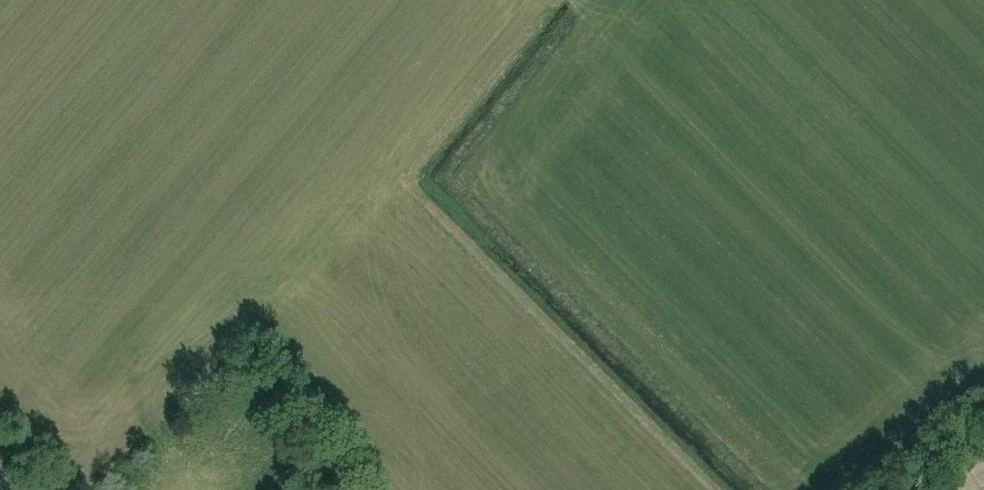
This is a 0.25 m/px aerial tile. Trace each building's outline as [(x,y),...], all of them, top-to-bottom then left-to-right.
[(963,489),(983,489),(983,476),(963,489)]
